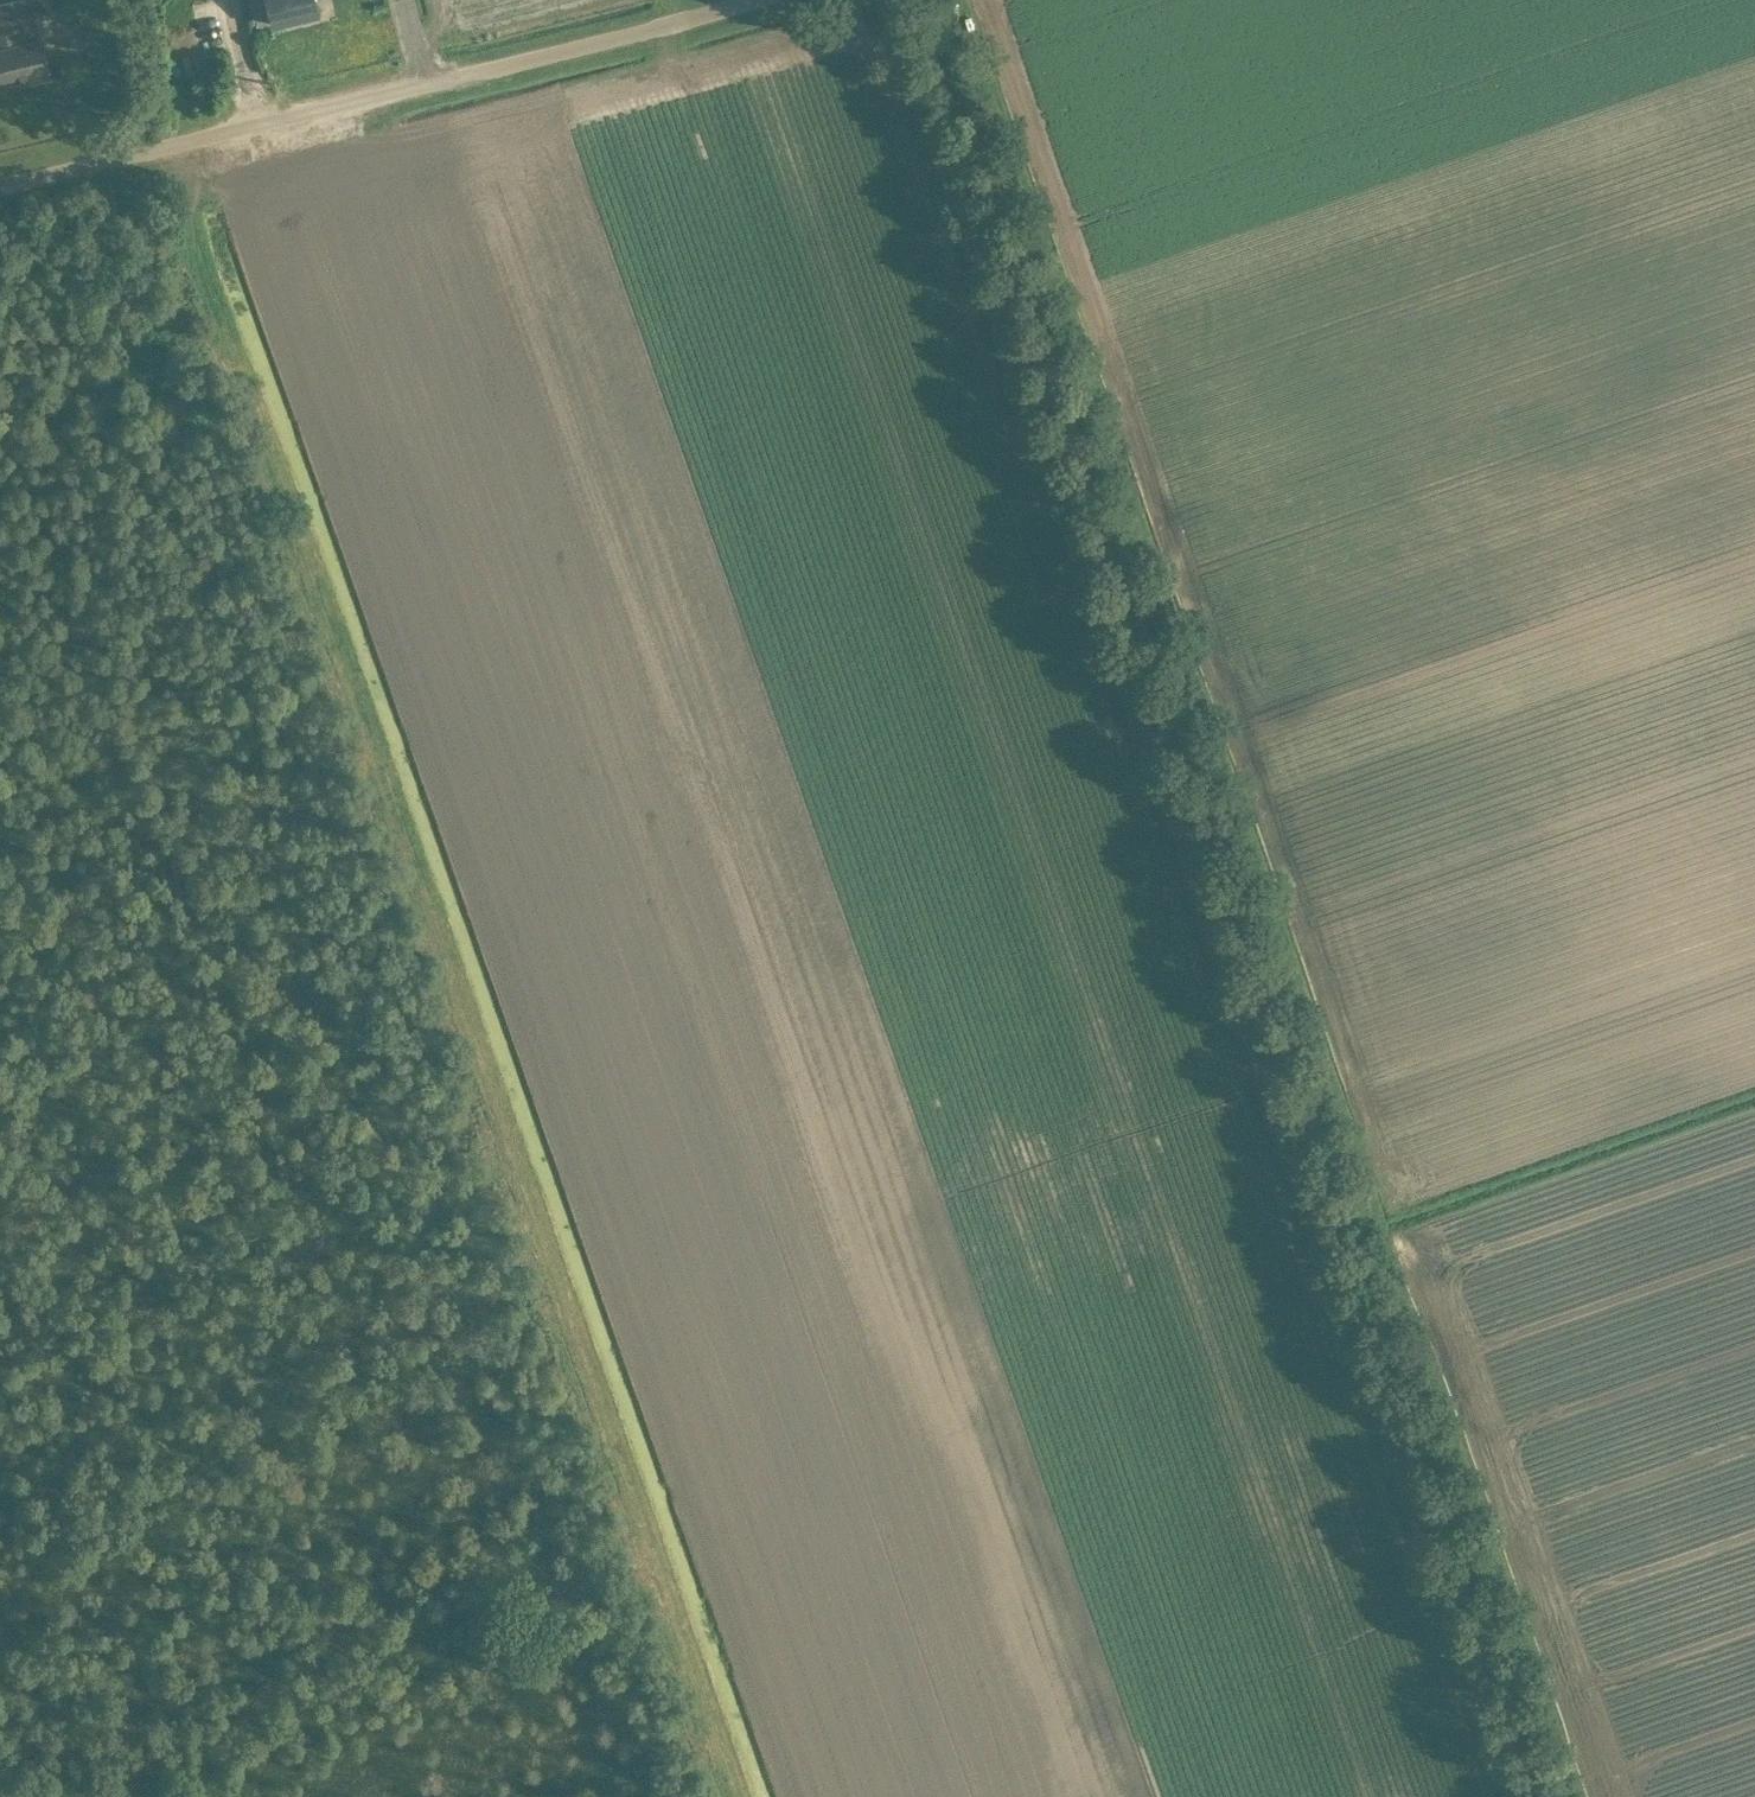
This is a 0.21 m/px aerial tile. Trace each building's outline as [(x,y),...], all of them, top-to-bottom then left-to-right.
[(29,78),(30,82),(51,77),(42,39),(36,14),(52,10),(51,7),(50,0),(8,0),(0,2),(0,85),(29,78)] [(269,13),(272,24),(318,12),(315,0),(261,0),(264,9),(268,8),(269,13)]
